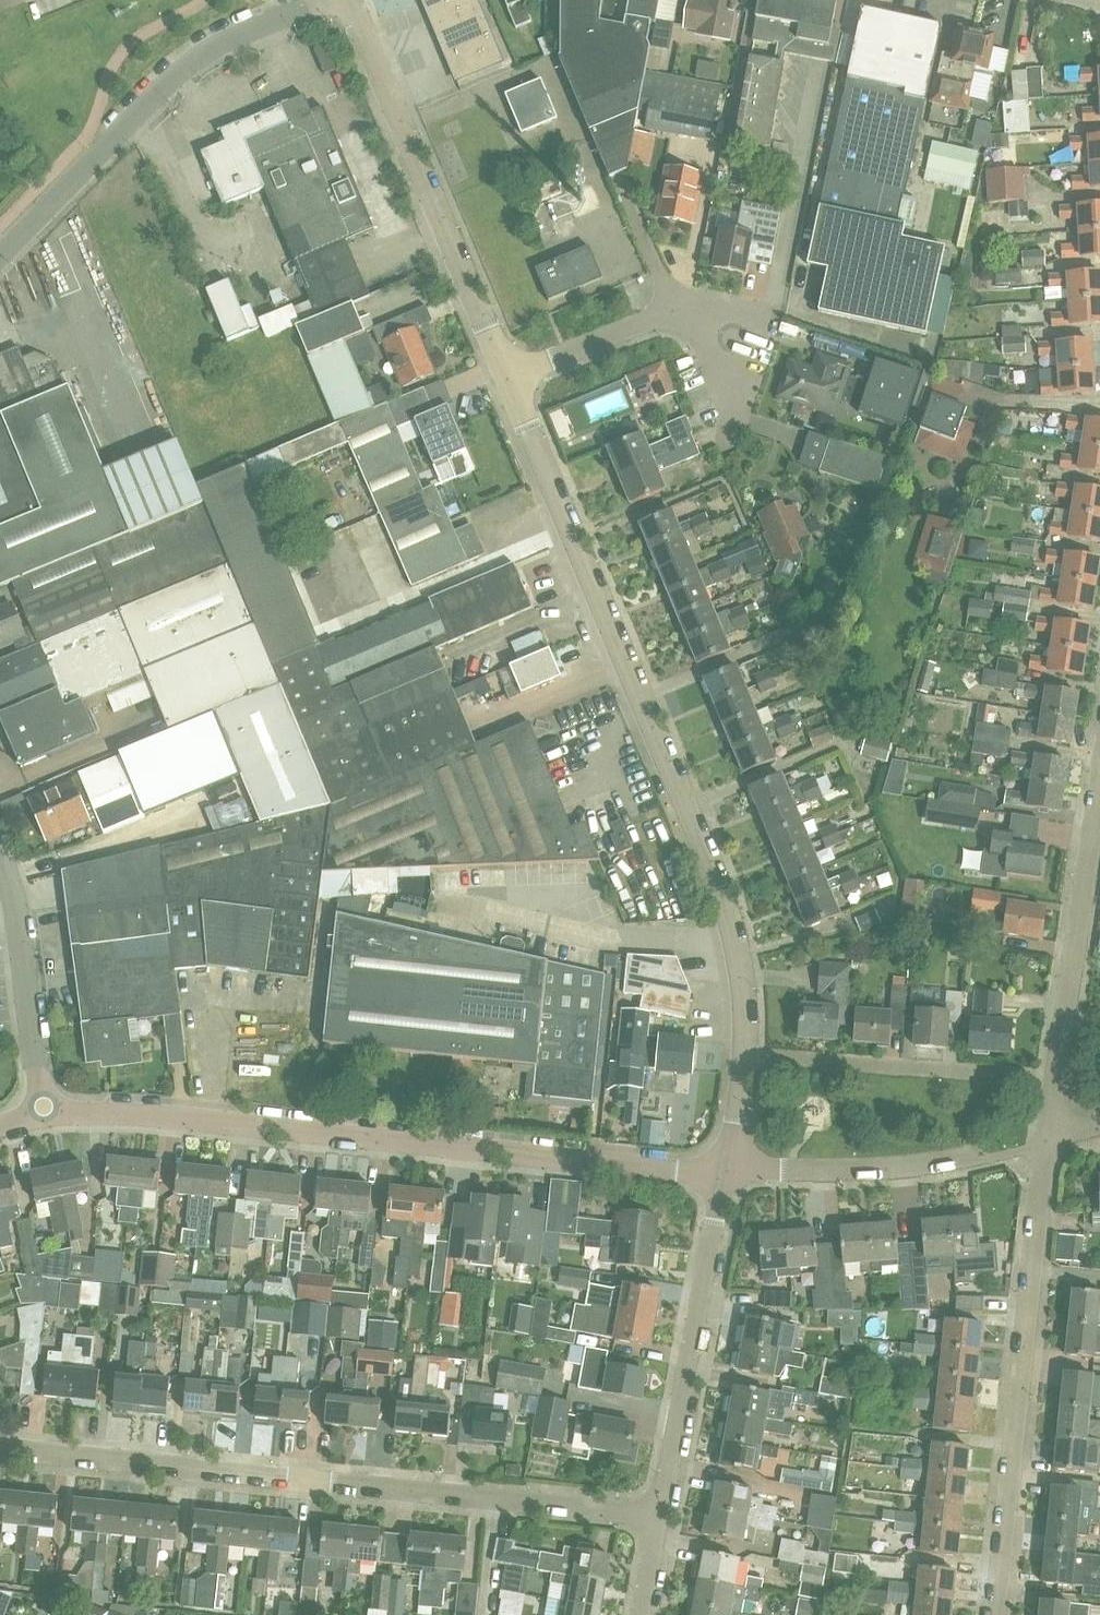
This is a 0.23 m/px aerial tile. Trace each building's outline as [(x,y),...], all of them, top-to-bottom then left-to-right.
[(444,40),(446,44),(443,45),(457,80),(502,62),(476,0),(424,0),(436,29),(439,28),(444,40)] [(517,29),(533,22),(525,3),(532,0),(505,0),(517,29)] [(562,57),(560,58),(611,178),(628,171),(651,48),(646,37),(650,35),(652,22),(646,21),(646,22),(628,19),(627,27),(601,22),(601,15),(601,14),(600,9),(602,0),(562,0),(562,57)] [(600,9),(601,14),(601,15),(601,22),(627,27),(628,19),(646,22),(646,21),(650,0),(602,0),(600,9)] [(685,28),(700,31),(699,36),(701,36),(728,42),(736,0),(706,0),(704,0),(690,0),(685,28)] [(783,53),(835,62),(844,17),(835,16),(837,3),(823,0),(760,0),(757,17),(753,41),(784,46),(783,53)] [(927,335),(946,248),(904,238),(906,226),(912,227),(918,199),(905,197),(935,55),(936,55),(937,49),(942,27),(924,23),(881,13),(862,9),(861,16),(856,37),(858,37),(839,123),(821,207),(808,265),(829,269),(819,312),(873,324),(927,335)] [(675,24),(660,21),(657,21),(656,21),(656,22),(651,46),(670,50),(675,24)] [(988,70),(995,37),(960,29),(955,56),(943,53),(933,101),(968,109),(976,72),(975,72),(976,67),(988,70)] [(771,148),(775,125),(786,64),(751,58),(740,119),(736,143),(771,148)] [(1012,72),(1014,101),(1028,100),(1044,99),(1042,68),(1027,69),(1028,71),(1012,72)] [(1081,71),(1081,82),(1099,81),(1099,70),(1081,71)] [(559,119),(542,80),(507,95),(523,134),(559,119)] [(720,97),(655,85),(647,128),(712,140),(720,97)] [(301,326),(353,304),(369,297),(345,240),(374,228),(323,107),(311,112),(304,95),(281,105),(281,106),(221,131),(226,142),(201,153),(224,206),(265,188),(312,301),(294,309),(301,326)] [(1005,133),(1020,132),(1030,131),(1028,100),(1014,101),(1003,101),(1005,133)] [(1083,110),(1084,122),(1099,121),(1099,109),(1083,110)] [(1020,132),(1005,133),(994,133),(995,152),(1021,151),(1020,132)] [(1099,163),(1099,137),(1070,139),(1071,151),(1091,150),(1092,164),(1099,163)] [(979,154),(933,143),(925,180),(971,190),(979,154)] [(1092,164),(1093,177),(1073,178),(1073,191),(1099,189),(1099,163),(1092,164)] [(1013,202),(1026,201),(1024,168),(987,170),(989,203),(1013,202)] [(694,223),(704,176),(668,169),(664,187),(669,188),(664,217),(694,223)] [(777,248),(784,209),(743,201),(737,231),(723,228),(715,267),(745,273),(751,243),(777,248)] [(1099,231),(1099,205),(1060,208),(1060,220),(1080,219),(1081,232),(1099,231)] [(1081,232),(1081,246),(1061,247),(1062,259),(1099,257),(1099,231),(1081,232)] [(549,302),(604,279),(590,246),(536,269),(549,302)] [(1023,267),(1046,266),(1046,250),(1023,252),(1023,267)] [(992,268),(991,258),(980,259),(980,268),(992,268)] [(996,286),(1022,284),(1021,270),(995,272),(996,286)] [(1099,298),(1099,272),(1049,275),(1050,288),(1054,288),(1055,301),(1070,300),(1099,298)] [(229,281),(207,291),(228,341),(260,328),(251,305),(241,309),(229,281)] [(1070,300),(1071,313),(1051,315),(1052,327),(1099,324),(1099,298),(1070,300)] [(353,304),(301,326),(296,327),(309,356),(365,333),(365,332),(353,304)] [(405,314),(365,332),(365,333),(367,332),(373,330),(379,345),(384,343),(403,387),(434,373),(415,328),(412,329),(405,314)] [(1020,334),(1040,333),(1039,322),(1019,323),(1020,334)] [(367,332),(365,333),(309,356),(338,425),(387,404),(395,400),(387,382),(366,390),(356,366),(377,357),(367,332)] [(1028,338),(1026,338),(1004,339),(1005,351),(1028,349),(1028,338)] [(1060,369),(1093,367),(1091,341),(1038,345),(1039,357),(1059,355),(1060,369)] [(742,345),(737,357),(769,370),(774,358),(742,345)] [(204,504),(204,503),(179,441),(105,472),(70,386),(65,388),(54,360),(37,353),(24,358),(20,347),(0,355),(0,587),(13,582),(94,549),(204,504)] [(780,397),(822,411),(835,415),(841,397),(844,402),(855,406),(858,404),(864,406),(871,383),(848,376),(852,366),(819,355),(814,369),(791,362),(780,397)] [(903,426),(919,376),(878,363),(871,383),(864,406),(862,412),(903,426)] [(1093,367),(1060,369),(1061,383),(1042,384),(1042,396),(1094,393),(1093,367)] [(675,392),(666,369),(653,375),(662,397),(675,392)] [(960,388),(932,378),(922,405),(929,408),(916,444),(962,461),(971,435),(960,430),(968,408),(956,403),(963,384),(962,384),(960,388)] [(395,400),(387,404),(396,428),(409,423),(406,416),(431,405),(425,389),(424,388),(395,400)] [(387,404),(338,425),(280,450),(289,471),(351,445),(410,587),(478,557),(482,549),(472,526),(455,533),(436,486),(422,491),(396,429),(397,429),(396,428),(387,404)] [(443,409),(415,420),(433,464),(448,458),(456,479),(475,471),(455,423),(450,425),(443,409)] [(677,451),(696,443),(692,433),(693,433),(687,417),(668,425),(672,433),(673,437),(649,448),(643,433),(641,434),(636,423),(618,431),(622,442),(608,448),(620,475),(654,461),(654,462),(678,452),(677,451)] [(1099,447),(1099,421),(1068,417),(1067,429),(1085,432),(1083,445),(1099,447)] [(841,479),(878,491),(889,459),(852,446),(831,439),(820,472),(841,479)] [(701,455),(696,443),(677,451),(678,452),(682,463),(701,455)] [(1083,445),(1081,458),(1062,455),(1061,468),(1099,473),(1099,447),(1083,445)] [(654,461),(620,475),(631,504),(666,490),(654,462),(654,461)] [(1099,516),(1099,490),(1059,484),(1057,496),(1075,499),(1073,512),(1099,516)] [(102,568),(23,601),(32,624),(40,643),(230,564),(204,504),(94,549),(102,568)] [(785,512),(785,511),(782,505),(761,515),(768,532),(764,534),(777,563),(781,561),(800,553),(794,541),(808,535),(796,508),(785,512)] [(651,547),(710,522),(706,514),(679,525),(673,510),(641,523),(651,547)] [(1073,512),(1071,525),(1053,523),(1051,535),(1099,542),(1099,516),(1073,512)] [(742,521),(734,525),(739,537),(747,533),(742,521)] [(710,522),(651,547),(660,570),(693,557),(704,552),(698,539),(714,532),(710,522)] [(966,528),(947,523),(942,538),(932,535),(923,566),(952,574),(966,528)] [(1034,556),(1037,541),(1014,537),(1011,553),(1034,556)] [(755,538),(739,545),(745,561),(761,555),(755,538)] [(94,549),(13,582),(23,601),(102,568),(94,549)] [(1063,579),(1096,584),(1099,559),(1048,551),(1046,563),(1065,566),(1063,579)] [(762,556),(746,563),(752,579),(768,572),(762,556)] [(693,557),(660,570),(670,594),(729,569),(725,559),(709,566),(709,567),(699,571),(693,557)] [(308,750),(454,690),(436,649),(534,608),(515,562),(429,598),(431,603),(335,643),(333,638),(272,664),(308,750)] [(40,643),(18,652),(18,653),(0,661),(0,716),(22,766),(98,734),(83,700),(146,673),(170,731),(281,685),(230,564),(40,643)] [(729,569),(670,594),(679,617),(712,604),(706,589),(716,584),(717,585),(733,578),(729,569)] [(1096,584),(1063,579),(1061,592),(1043,589),(1041,602),(1092,610),(1096,584)] [(1004,604),(1029,607),(1030,608),(1033,592),(997,586),(995,602),(1004,604)] [(950,608),(973,611),(974,601),(952,598),(950,608)] [(32,624),(23,628),(13,602),(0,608),(0,642),(6,639),(7,642),(13,640),(18,652),(40,643),(32,624)] [(789,625),(779,602),(769,605),(779,630),(789,625)] [(716,615),(712,604),(679,617),(689,640),(749,616),(744,605),(730,611),(730,610),(716,615)] [(1029,607),(1004,604),(1002,618),(1027,622),(1029,607)] [(838,632),(828,608),(794,622),(804,646),(838,632)] [(749,616),(689,640),(699,664),(731,651),(725,637),(739,632),(738,631),(752,625),(749,616)] [(1053,646),(1086,651),(1090,626),(1039,618),(1037,630),(1055,633),(1053,646)] [(465,658),(487,649),(483,640),(461,649),(465,658)] [(1086,651),(1053,646),(1051,659),(1032,657),(1030,668),(1082,677),(1086,651)] [(522,695),(522,694),(562,678),(550,649),(511,666),(518,683),(505,688),(510,700),(522,695)] [(999,658),(997,671),(1019,675),(1021,662),(999,658)] [(715,703),(747,690),(737,667),(705,680),(715,703)] [(771,669),(762,672),(754,675),(759,685),(775,679),(771,669)] [(1019,675),(997,671),(985,670),(983,686),(1017,691),(1019,675)] [(779,688),(775,679),(759,685),(763,694),(779,688)] [(1043,713),(1075,718),(1079,693),(1028,685),(1026,697),(1045,700),(1043,713)] [(261,822),(279,818),(332,806),(281,686),(214,713),(216,717),(217,716),(242,777),(261,822)] [(476,744),(454,690),(308,750),(332,806),(476,745),(476,744)] [(747,690),(715,703),(724,727),(756,714),(747,690)] [(975,738),(1010,744),(1012,731),(1007,731),(1007,727),(988,725),(991,706),(979,704),(976,723),(977,723),(975,738)] [(140,729),(165,719),(160,709),(135,718),(140,729)] [(756,714),(724,727),(734,750),(766,737),(766,736),(778,731),(779,732),(794,726),(794,725),(808,719),(804,709),(774,721),(774,722),(762,727),(756,714)] [(1075,718),(1043,713),(1041,727),(1022,724),(1020,736),(1071,744),(1075,718)] [(217,716),(216,717),(80,773),(105,835),(242,777),(217,716)] [(476,745),(332,806),(323,869),(354,868),(389,867),(601,859),(586,823),(574,828),(530,722),(476,744),(476,745)] [(814,748),(835,739),(829,725),(809,733),(814,748)] [(798,734),(794,726),(779,732),(782,740),(798,734)] [(888,762),(894,742),(867,734),(861,755),(888,762)] [(775,761),(766,737),(734,750),(743,774),(775,761)] [(1010,744),(975,738),(973,753),(1003,758),(1003,755),(1008,755),(1010,744)] [(1032,781),(1064,786),(1068,760),(1016,752),(1013,753),(1011,766),(1034,769),(1032,781)] [(873,761),(871,771),(890,775),(892,765),(873,761)] [(637,768),(642,785),(657,780),(651,763),(637,768)] [(792,799),(831,783),(828,776),(817,780),(816,778),(800,784),(801,785),(788,790),(782,776),(750,789),(759,813),(792,799)] [(52,837),(89,821),(72,781),(35,797),(52,837)] [(1064,786),(1032,781),(1030,794),(1007,791),(1005,803),(1061,811),(1064,786)] [(834,793),(831,783),(792,799),(759,813),(769,836),(801,823),(795,808),(834,793)] [(977,789),(955,786),(941,784),(938,801),(953,803),(974,806),(977,789)] [(926,818),(943,820),(978,826),(981,809),(946,803),(929,801),(926,818)] [(279,818),(260,973),(310,979),(320,898),(323,869),(332,806),(279,818)] [(279,818),(261,822),(159,847),(165,896),(174,970),(208,967),(260,973),(279,818)] [(619,855),(633,849),(622,820),(612,824),(616,834),(612,836),(619,855)] [(801,823),(769,836),(778,859),(811,846),(801,823)] [(823,840),(839,833),(835,824),(819,831),(823,840)] [(847,830),(839,833),(823,840),(827,850),(850,840),(847,830)] [(1007,873),(1041,878),(1045,845),(1012,840),(1013,833),(995,830),(993,844),(987,843),(982,875),(1001,877),(1006,878),(1007,873)] [(811,846),(778,859),(788,883),(821,869),(811,846)] [(165,896),(159,847),(62,871),(68,909),(165,896)] [(354,868),(356,897),(391,895),(389,867),(354,868)] [(354,868),(323,869),(320,898),(356,897),(354,868)] [(826,882),(821,869),(788,883),(798,906),(830,893),(830,892),(842,886),(858,879),(854,870),(839,876),(839,877),(826,882)] [(858,879),(842,886),(846,896),(862,889),(858,879)] [(905,880),(899,924),(917,927),(923,882),(905,880)] [(840,916),(830,893),(798,906),(807,929),(840,916)] [(1016,896),(992,893),(989,914),(1007,916),(1005,934),(1041,940),(1045,909),(1015,905),(1016,896)] [(165,896),(68,909),(73,945),(81,944),(85,970),(168,959),(170,970),(174,970),(165,896)] [(862,933),(882,923),(877,910),(856,918),(862,933)] [(536,1066),(550,962),(550,961),(340,915),(326,1042),(536,1066)] [(630,955),(626,993),(645,995),(642,1007),(686,1018),(692,995),(689,994),(690,989),(678,958),(630,955)] [(180,1013),(174,970),(170,970),(168,959),(85,970),(90,1007),(103,1005),(104,1012),(113,1011),(115,1021),(129,1019),(129,1020),(165,1015),(180,1013)] [(550,962),(536,1066),(533,1094),(595,1101),(594,1099),(602,1017),(606,974),(550,962)] [(846,1027),(851,969),(822,967),(820,995),(828,996),(826,1009),(803,1007),(800,1038),(837,1041),(838,1026),(846,1027)] [(892,986),(891,999),(890,1015),(857,1012),(855,1041),(890,1044),(892,1026),(904,1028),(908,987),(906,987),(907,978),(894,977),(894,986),(892,986)] [(911,1002),(909,1025),(917,1026),(915,1046),(946,1048),(948,1023),(961,1024),(964,993),(948,992),(947,1004),(911,1002)] [(1010,1053),(1012,1023),(997,1022),(999,993),(979,992),(977,1015),(973,1020),(971,1051),(1010,1053)] [(103,1005),(90,1007),(92,1024),(82,1025),(87,1064),(109,1061),(110,1068),(143,1064),(140,1044),(132,1045),(129,1020),(129,1019),(115,1021),(113,1011),(104,1012),(103,1005)] [(624,1037),(620,1084),(642,1086),(644,1066),(660,1068),(660,1070),(691,1072),(693,1041),(662,1039),(662,1041),(647,1039),(648,1032),(649,1015),(624,1012),(622,1037),(624,1037)] [(182,1013),(180,1013),(165,1015),(168,1045),(186,1044),(182,1013)] [(147,1162),(136,1161),(128,1231),(133,1232),(134,1223),(138,1224),(139,1209),(142,1209),(144,1191),(158,1192),(162,1164),(161,1164),(159,1158),(150,1157),(147,1162)] [(128,1231),(136,1161),(108,1158),(105,1186),(119,1188),(117,1206),(121,1207),(119,1222),(124,1222),(123,1231),(128,1231)] [(83,1163),(58,1168),(70,1230),(80,1228),(74,1194),(89,1192),(83,1163)] [(203,1196),(206,1168),(180,1165),(176,1194),(190,1196),(188,1213),(191,1214),(189,1229),(198,1230),(199,1230),(201,1214),(203,1196)] [(70,1230),(58,1168),(31,1173),(36,1202),(49,1199),(52,1217),(56,1217),(59,1232),(70,1230)] [(206,1168),(203,1196),(229,1199),(232,1171),(206,1168)] [(270,1238),(272,1215),(277,1175),(250,1172),(247,1201),(261,1203),(257,1237),(270,1238)] [(303,1178),(277,1175),(272,1215),(299,1218),(300,1207),(303,1178)] [(0,1180),(0,1238),(1,1243),(3,1252),(11,1251),(9,1242),(6,1227),(9,1226),(6,1208),(20,1205),(14,1177),(0,1180)] [(339,1246),(346,1183),(320,1180),(316,1209),(331,1211),(329,1226),(323,1230),(321,1252),(325,1258),(338,1259),(340,1246),(339,1246)] [(373,1186),(346,1183),(339,1246),(340,1246),(349,1247),(351,1230),(368,1219),(363,1241),(361,1246),(359,1267),(373,1268),(378,1223),(370,1215),(373,1186)] [(408,1289),(411,1257),(418,1190),(392,1187),(389,1217),(384,1216),(382,1236),(402,1238),(400,1257),(397,1257),(394,1287),(408,1289)] [(445,1193),(418,1190),(411,1257),(423,1258),(425,1238),(425,1232),(441,1229),(442,1222),(445,1193)] [(452,1225),(450,1243),(448,1256),(470,1259),(470,1265),(493,1268),(496,1243),(502,1198),(501,1198),(501,1200),(475,1197),(474,1205),(454,1203),(452,1225)] [(547,1213),(528,1211),(529,1202),(502,1198),(496,1243),(498,1243),(498,1241),(511,1243),(509,1257),(513,1262),(541,1265),(545,1234),(547,1213)] [(561,1234),(565,1207),(549,1205),(547,1233),(561,1234)] [(580,1208),(565,1207),(561,1234),(577,1236),(577,1233),(587,1234),(587,1235),(657,1242),(660,1216),(616,1211),(615,1222),(578,1218),(580,1208)] [(199,1230),(198,1230),(197,1241),(207,1242),(208,1232),(209,1232),(211,1215),(201,1214),(199,1230)] [(950,1220),(953,1256),(956,1285),(971,1284),(968,1255),(980,1254),(976,1214),(958,1215),(959,1219),(950,1220)] [(233,1247),(236,1216),(222,1215),(219,1246),(233,1247)] [(236,1216),(233,1247),(246,1249),(250,1218),(236,1216)] [(953,1256),(950,1220),(940,1221),(940,1217),(923,1218),(926,1258),(953,1256)] [(899,1266),(899,1264),(899,1261),(898,1261),(895,1220),(878,1221),(878,1226),(869,1227),(873,1273),(882,1272),(882,1267),(899,1266)] [(873,1273),(869,1227),(860,1228),(860,1223),(841,1225),(845,1266),(861,1264),(862,1274),(873,1273)] [(797,1233),(788,1234),(791,1277),(801,1276),(800,1269),(818,1268),(814,1227),(797,1229),(797,1233)] [(791,1277),(788,1234),(779,1235),(778,1230),(760,1232),(763,1272),(777,1271),(777,1278),(791,1277)] [(302,1269),(306,1234),(292,1232),(289,1268),(302,1269)] [(1083,1234),(1067,1233),(1065,1258),(1081,1259),(1083,1234)] [(657,1242),(587,1235),(586,1246),(602,1248),(601,1262),(654,1268),(657,1242)] [(447,1268),(448,1256),(450,1243),(437,1241),(431,1292),(444,1293),(447,1268)] [(43,1278),(39,1255),(38,1255),(36,1244),(21,1247),(26,1275),(43,1278)] [(79,1283),(78,1280),(74,1256),(72,1248),(39,1255),(43,1278),(48,1278),(62,1280),(79,1283)] [(157,1287),(161,1253),(145,1252),(141,1286),(157,1287)] [(161,1253),(157,1287),(173,1290),(188,1291),(194,1292),(195,1279),(174,1278),(178,1254),(161,1253)] [(97,1258),(74,1256),(78,1280),(94,1281),(97,1258)] [(97,1258),(94,1281),(122,1284),(124,1262),(97,1258)] [(915,1290),(916,1309),(917,1311),(930,1309),(928,1289),(929,1289),(927,1262),(912,1263),(915,1290)] [(912,1263),(899,1264),(899,1266),(901,1291),(902,1311),(916,1309),(915,1290),(912,1263)] [(591,1307),(655,1319),(660,1292),(626,1286),(625,1291),(620,1290),(614,1291),(590,1287),(593,1272),(562,1267),(561,1270),(556,1269),(554,1280),(560,1281),(559,1286),(589,1291),(586,1305),(591,1306),(591,1307)] [(835,1312),(853,1311),(852,1293),(847,1293),(845,1269),(831,1271),(835,1312)] [(835,1312),(831,1271),(817,1272),(819,1295),(814,1296),(815,1310),(815,1314),(835,1312)] [(334,1276),(301,1272),(299,1298),(332,1301),(334,1276)] [(62,1280),(48,1278),(47,1288),(45,1303),(45,1304),(45,1306),(59,1307),(62,1280)] [(115,1314),(117,1285),(103,1283),(100,1312),(115,1314)] [(141,1289),(117,1285),(115,1314),(130,1316),(132,1299),(140,1300),(141,1289)] [(45,1303),(47,1288),(24,1286),(22,1301),(45,1303)] [(188,1291),(173,1290),(172,1291),(155,1290),(154,1303),(187,1306),(188,1291)] [(1071,1322),(1099,1325),(1099,1326),(1099,1293),(1074,1290),(1071,1322)] [(188,1291),(187,1306),(187,1307),(222,1311),(224,1295),(194,1292),(188,1291)] [(466,1332),(470,1294),(452,1292),(448,1330),(466,1332)] [(792,1293),(766,1293),(765,1307),(792,1307),(792,1293)] [(238,1296),(224,1295),(222,1311),(239,1312),(238,1330),(256,1331),(259,1298),(238,1296)] [(958,1297),(957,1310),(983,1312),(984,1298),(958,1297)] [(553,1302),(537,1299),(531,1338),(548,1340),(553,1302)] [(294,1302),(291,1333),(327,1336),(330,1305),(297,1302),(294,1302)] [(45,1306),(45,1304),(18,1309),(22,1325),(21,1343),(26,1341),(26,1339),(41,1341),(42,1331),(45,1306)] [(358,1337),(361,1310),(330,1307),(328,1334),(358,1337)] [(655,1319),(591,1307),(588,1325),(602,1327),(601,1336),(615,1339),(615,1340),(651,1346),(655,1319)] [(815,1314),(815,1310),(803,1309),(803,1325),(861,1327),(862,1311),(853,1311),(835,1312),(815,1314)] [(780,1351),(780,1350),(783,1335),(794,1337),(797,1323),(784,1321),(783,1324),(745,1317),(740,1344),(780,1351)] [(399,1323),(370,1321),(368,1347),(396,1350),(399,1323)] [(981,1351),(984,1324),(947,1321),(945,1338),(916,1334),(915,1344),(981,1351)] [(1099,1325),(1071,1322),(1067,1355),(1096,1358),(1099,1326),(1099,1325)] [(148,1343),(142,1406),(168,1409),(171,1380),(157,1378),(159,1360),(156,1360),(158,1344),(157,1344),(158,1330),(149,1329),(149,1335),(148,1343)] [(148,1343),(149,1335),(136,1334),(132,1376),(118,1374),(115,1403),(142,1406),(148,1343)] [(72,1399),(78,1336),(66,1335),(64,1354),(50,1352),(48,1367),(47,1367),(44,1396),(72,1399)] [(96,1338),(88,1337),(78,1336),(72,1399),(82,1400),(81,1406),(97,1408),(98,1401),(101,1372),(92,1371),(96,1338)] [(26,1339),(26,1341),(21,1394),(35,1396),(41,1341),(26,1339)] [(780,1351),(740,1344),(735,1369),(775,1377),(777,1364),(803,1369),(806,1355),(780,1350),(780,1351)] [(981,1351),(915,1344),(914,1355),(943,1358),(941,1375),(978,1378),(981,1351)] [(568,1363),(584,1366),(580,1389),(641,1399),(644,1387),(648,1385),(649,1376),(646,1373),(646,1372),(607,1365),(609,1352),(587,1348),(572,1345),(568,1363)] [(218,1350),(206,1349),(205,1349),(202,1382),(188,1381),(185,1410),(212,1413),(218,1350)] [(360,1349),(357,1380),(355,1398),(352,1427),(379,1430),(382,1401),(368,1399),(371,1373),(393,1375),(396,1353),(360,1349)] [(231,1351),(218,1350),(212,1413),(238,1416),(241,1386),(227,1385),(231,1351)] [(422,1434),(430,1357),(417,1355),(412,1404),(399,1402),(396,1431),(422,1434)] [(285,1391),(288,1358),(275,1356),(272,1389),(258,1388),(255,1417),(282,1420),(285,1391)] [(430,1357),(422,1434),(448,1437),(452,1408),(451,1408),(450,1402),(444,1394),(439,1392),(439,1389),(438,1389),(442,1358),(430,1357)] [(298,1358),(288,1358),(285,1391),(282,1420),(308,1423),(311,1394),(295,1392),(298,1358)] [(522,1392),(526,1366),(503,1362),(499,1388),(522,1392)] [(526,1366),(522,1392),(541,1396),(546,1370),(526,1366)] [(1062,1405),(1090,1408),(1094,1375),(1065,1372),(1062,1405)] [(978,1378),(941,1375),(940,1391),(910,1388),(909,1398),(975,1406),(978,1378)] [(852,1399),(855,1383),(823,1377),(820,1393),(852,1399)] [(355,1398),(357,1380),(345,1379),(343,1394),(331,1393),(331,1396),(329,1395),(326,1425),(352,1427),(355,1398)] [(504,1444),(508,1414),(492,1412),(494,1394),(489,1393),(490,1388),(465,1385),(460,1423),(477,1425),(476,1440),(504,1444)] [(732,1387),(727,1413),(767,1421),(770,1405),(791,1409),(792,1404),(818,1409),(821,1394),(779,1387),(778,1392),(766,1390),(765,1393),(732,1387)] [(571,1402),(540,1396),(532,1437),(563,1443),(571,1402)] [(975,1406),(909,1398),(908,1408),(937,1412),(935,1429),(972,1432),(975,1406)] [(1062,1405),(1059,1436),(1099,1441),(1099,1422),(1089,1421),(1090,1408),(1062,1405)] [(886,1425),(888,1409),(865,1407),(864,1422),(886,1425)] [(727,1413),(722,1439),(762,1446),(765,1433),(792,1438),(794,1426),(767,1421),(727,1413)] [(638,1446),(632,1445),(636,1424),(592,1417),(592,1419),(579,1417),(576,1433),(593,1436),(591,1449),(616,1454),(615,1458),(635,1461),(638,1446)] [(874,1435),(855,1433),(854,1443),(873,1445),(874,1435)] [(1059,1436),(1055,1468),(1099,1473),(1099,1469),(1099,1467),(1099,1441),(1059,1436)] [(762,1446),(722,1439),(717,1466),(757,1473),(760,1457),(779,1460),(781,1449),(762,1446)] [(902,1468),(967,1475),(970,1448),(933,1444),(931,1461),(921,1460),(921,1461),(903,1459),(902,1468)] [(822,1456),(819,1473),(804,1470),(803,1472),(783,1469),(781,1483),(832,1492),(834,1475),(837,1458),(822,1456)] [(967,1475),(902,1468),(901,1477),(919,1479),(918,1480),(929,1481),(927,1498),(964,1502),(967,1475)] [(709,1509),(775,1521),(777,1510),(762,1507),(763,1502),(752,1500),(753,1490),(714,1483),(709,1509)] [(1050,1518),(1078,1522),(1090,1523),(1090,1524),(1099,1525),(1099,1510),(1092,1509),(1094,1489),(1054,1485),(1050,1518)] [(7,1493),(4,1524),(19,1525),(16,1554),(27,1555),(30,1527),(33,1496),(7,1493)] [(824,1529),(833,1531),(834,1525),(838,1498),(815,1495),(811,1527),(824,1529)] [(30,1527),(27,1555),(37,1556),(39,1528),(56,1529),(59,1498),(33,1496),(30,1527)] [(964,1502),(927,1498),(926,1515),(915,1513),(915,1514),(885,1511),(884,1521),(896,1522),(961,1529),(964,1502)] [(100,1534),(103,1502),(76,1499),(73,1531),(86,1532),(84,1544),(88,1544),(87,1560),(77,1576),(63,1575),(62,1597),(93,1600),(94,1589),(99,1545),(100,1534)] [(128,1505),(103,1502),(100,1534),(125,1537),(128,1505)] [(128,1505),(125,1537),(141,1538),(140,1548),(138,1548),(137,1566),(138,1567),(136,1594),(146,1595),(149,1567),(151,1539),(154,1507),(128,1505)] [(151,1539),(149,1567),(157,1568),(159,1550),(160,1540),(176,1542),(180,1510),(154,1507),(151,1539)] [(775,1521),(709,1509),(704,1536),(743,1543),(746,1526),(757,1528),(757,1530),(773,1533),(775,1521)] [(219,1546),(222,1515),(196,1512),(193,1544),(219,1546)] [(248,1517),(222,1515),(219,1546),(245,1549),(248,1517)] [(274,1520),(248,1517),(245,1549),(271,1551),(274,1520)] [(1078,1522),(1050,1518),(1047,1550),(1075,1553),(1077,1535),(1089,1536),(1090,1524),(1090,1523),(1078,1522)] [(300,1522),(274,1520),(271,1551),(297,1554),(300,1522)] [(961,1529),(896,1522),(895,1531),(913,1533),(913,1534),(924,1535),(922,1552),(958,1556),(961,1529)] [(345,1592),(352,1529),(324,1526),(321,1557),(336,1559),(335,1572),(338,1572),(336,1591),(345,1592)] [(380,1532),(352,1529),(345,1592),(355,1593),(357,1576),(360,1577),(361,1562),(377,1563),(380,1532)] [(833,1531),(824,1529),(819,1553),(805,1550),(806,1544),(782,1539),(778,1559),(781,1560),(802,1564),(804,1564),(827,1569),(829,1555),(833,1531)] [(436,1570),(440,1538),(412,1535),(409,1567),(423,1568),(420,1607),(432,1609),(436,1570)] [(468,1540),(440,1538),(436,1570),(432,1609),(443,1610),(446,1584),(449,1585),(450,1571),(465,1572),(468,1540)] [(540,1571),(543,1552),(515,1547),(516,1542),(498,1539),(493,1562),(506,1564),(529,1568),(540,1571)] [(574,1576),(574,1577),(607,1583),(612,1557),(594,1553),(595,1546),(580,1543),(578,1550),(565,1548),(564,1556),(543,1552),(540,1571),(553,1573),(574,1576)] [(99,1545),(94,1589),(103,1590),(106,1563),(108,1546),(99,1545)] [(1084,1554),(1075,1553),(1047,1550),(1044,1582),(1072,1585),(1084,1586),(1083,1594),(1099,1596),(1099,1556),(1084,1554)] [(863,1553),(849,1552),(847,1568),(897,1573),(899,1558),(864,1554),(863,1553)] [(735,1587),(735,1586),(740,1561),(700,1554),(695,1580),(735,1587)] [(215,1609),(219,1556),(208,1555),(207,1574),(199,1581),(184,1579),(182,1605),(215,1609)] [(229,1557),(219,1556),(215,1609),(223,1609),(226,1576),(227,1576),(229,1557)] [(317,1603),(319,1588),(322,1561),(305,1560),(301,1602),(317,1603)] [(802,1564),(781,1560),(779,1571),(801,1576),(800,1581),(801,1581),(799,1595),(821,1600),(824,1586),(827,1569),(804,1564),(802,1564)] [(267,1579),(270,1562),(260,1561),(258,1578),(254,1578),(253,1594),(266,1596),(267,1579)] [(270,1562),(267,1579),(278,1581),(280,1563),(270,1562)] [(529,1568),(506,1564),(501,1591),(503,1591),(524,1595),(525,1594),(529,1568)] [(888,1591),(953,1598),(956,1571),(920,1567),(918,1584),(907,1583),(907,1584),(889,1582),(888,1591)] [(607,1583),(553,1573),(551,1583),(572,1587),(569,1604),(602,1610),(607,1583)] [(388,1611),(391,1577),(376,1575),(373,1610),(388,1611)] [(746,1589),(762,1592),(764,1579),(748,1576),(746,1588),(747,1588),(746,1589)] [(735,1587),(695,1580),(690,1606),(730,1613),(742,1614),(744,1600),(760,1603),(762,1592),(746,1589),(747,1588),(746,1588),(735,1586),(735,1587)] [(479,1585),(459,1583),(456,1614),(476,1614),(479,1585)] [(273,1610),(289,1610),(289,1591),(273,1591),(273,1610)] [(503,1591),(499,1614),(523,1614),(527,1595),(525,1594),(524,1595),(503,1591)] [(888,1591),(887,1601),(905,1603),(905,1604),(916,1605),(915,1614),(952,1614),(953,1598),(888,1591)] [(797,1611),(796,1614),(821,1614),(823,1603),(800,1598),(799,1600),(788,1597),(786,1610),(797,1611)] [(1083,1604),(1042,1600),(1041,1614),(1081,1614),(1083,1604)] [(388,1614),(404,1614),(405,1603),(390,1601),(389,1611),(388,1614)] [(111,1608),(80,1604),(78,1608),(76,1607),(73,1614),(108,1614),(111,1608)] [(108,1614),(135,1614),(138,1607),(135,1606),(113,1604),(111,1608),(108,1614)] [(566,1614),(601,1614),(602,1610),(569,1604),(566,1614)] [(690,1606),(689,1614),(743,1614),(742,1614),(730,1613),(690,1606)]
